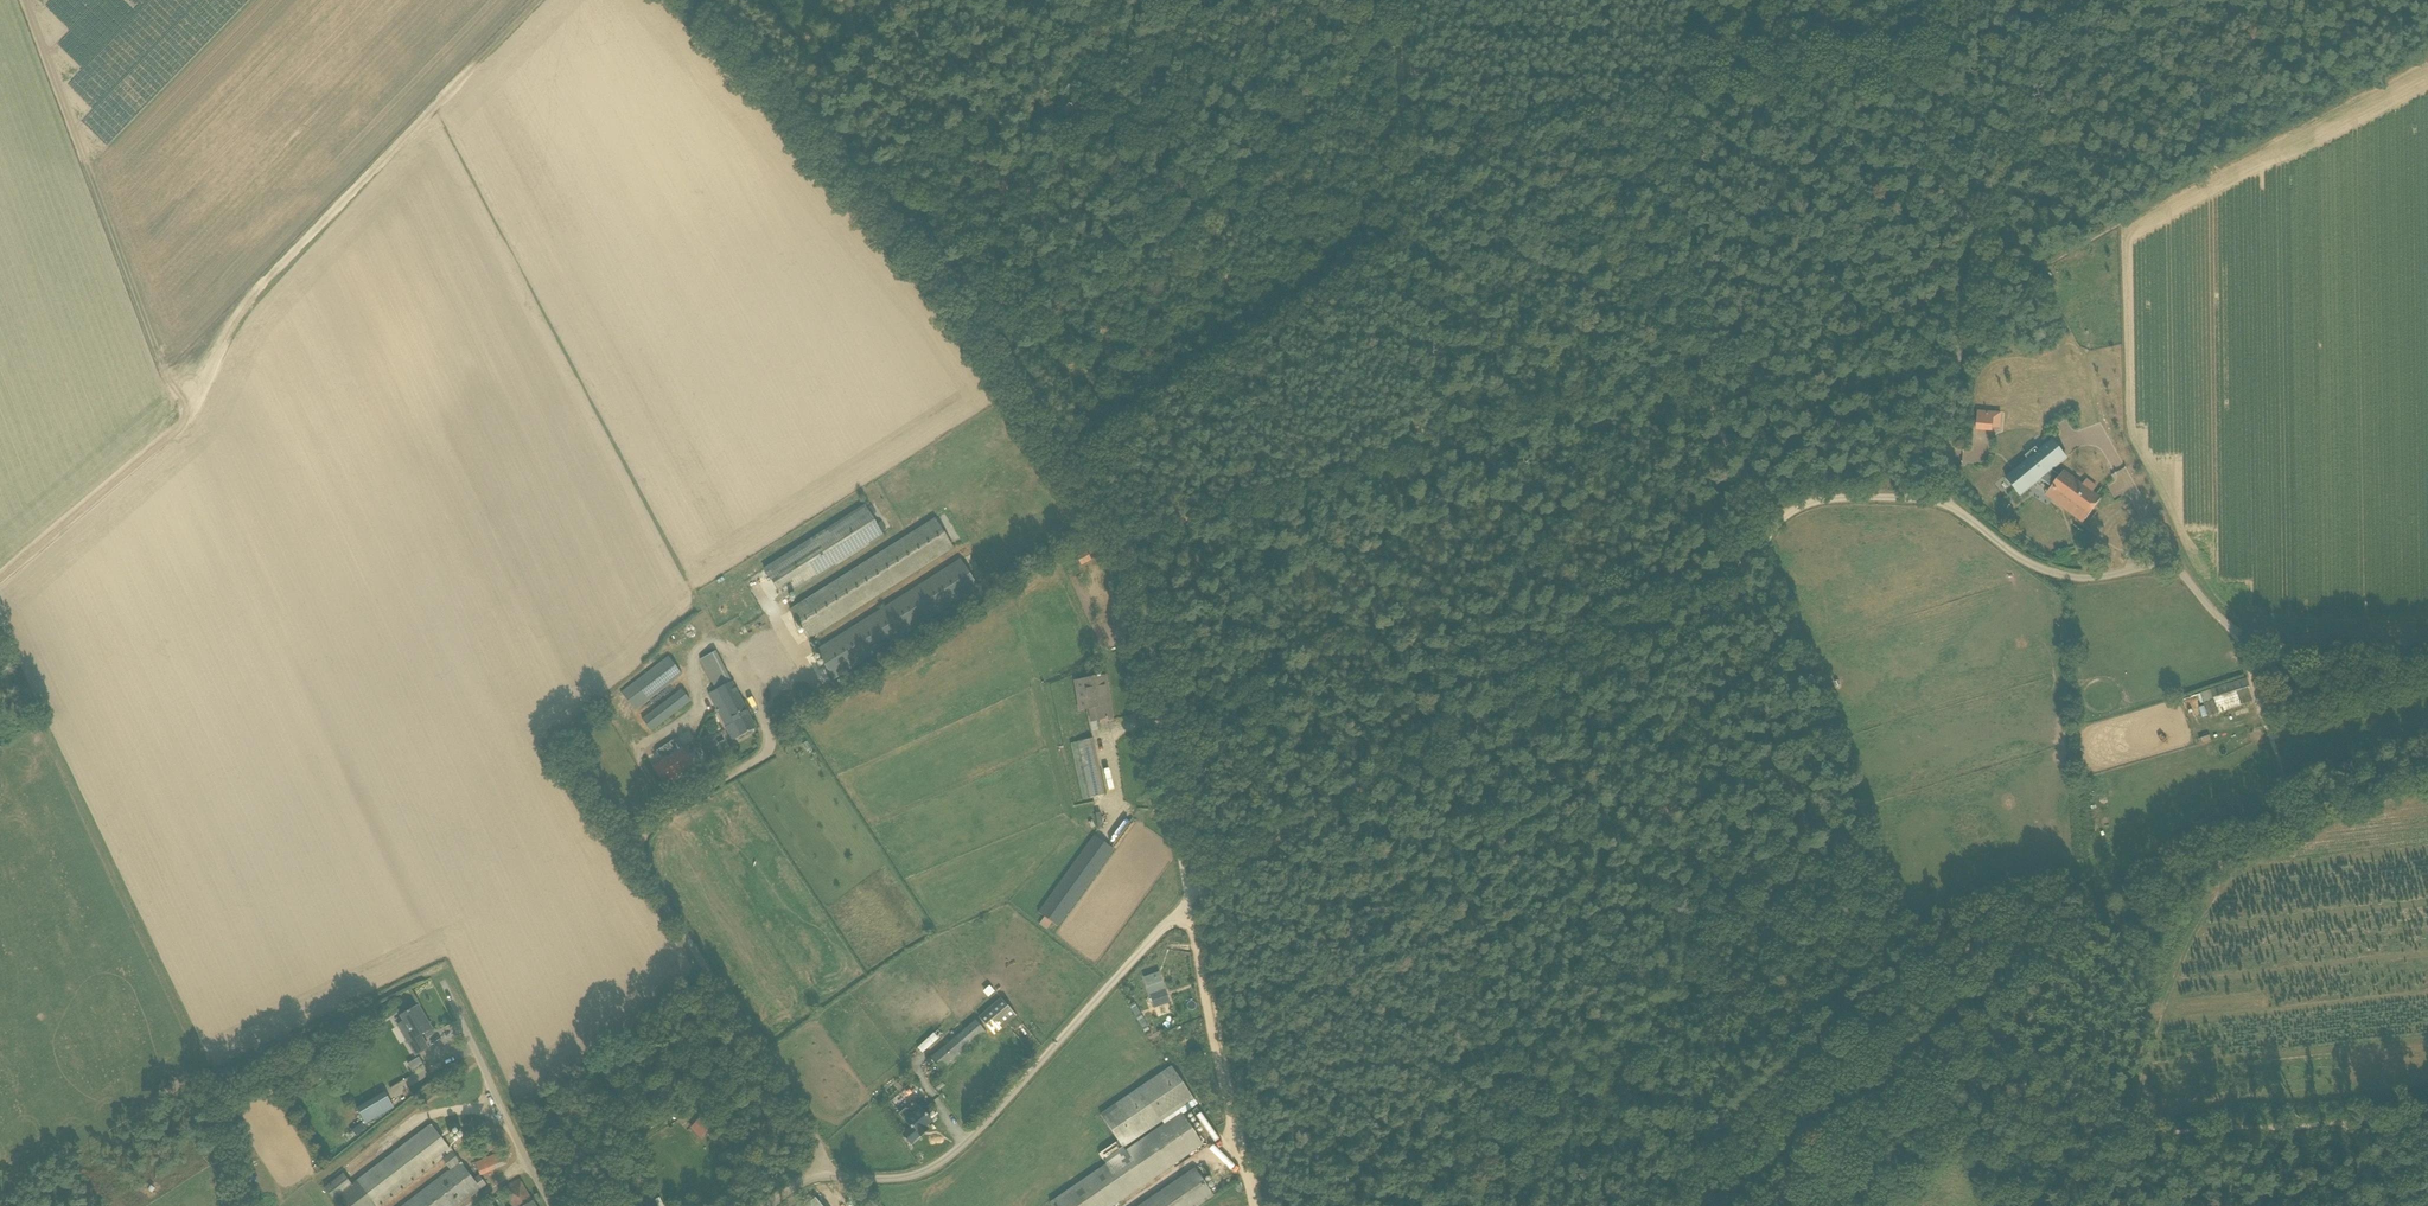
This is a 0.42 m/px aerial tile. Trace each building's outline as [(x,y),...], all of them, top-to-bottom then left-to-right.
[(1976,429),(1985,430),(1987,411),(1977,410),(1976,429)] [(2005,479),(2020,496),(2033,485),(2046,494),(2045,496),(2070,514),(2073,510),(2086,519),(2100,498),(2062,471),(2059,476),(2050,470),(2064,458),(2050,441),(2037,452),(2036,451),(2035,450),(2034,448),(2024,457),(2025,458),(2026,459),(2027,461),(2005,479)] [(877,525),(872,517),(867,509),(865,505),(763,569),(783,600),(884,536),(882,532),(877,525)] [(935,519),(791,610),(808,639),(953,548),(935,519)] [(1077,556),(1081,564),(1092,558),(1087,550),(1077,556)] [(961,560),(816,651),(834,680),(979,588),(961,560)] [(716,687),(732,679),(717,650),(700,659),(716,687)] [(622,693),(635,710),(682,675),(669,657),(622,693)] [(1107,687),(1106,676),(1084,680),(1089,709),(1095,708),(1097,721),(1110,719),(1105,687),(1107,687)] [(2200,693),(2200,695),(2208,716),(2254,701),(2247,679),(2200,693)] [(732,682),(716,690),(709,694),(733,741),(756,729),(732,682)] [(651,731),(691,701),(682,690),(642,720),(651,731)] [(693,765),(683,749),(682,749),(653,767),(665,785),(675,779),(674,777),(693,765)] [(1105,795),(1099,767),(1077,772),(1083,800),(1105,795)] [(1047,929),(1052,923),(1058,927),(1114,849),(1095,836),(1039,913),(1044,917),(1040,923),(1047,929)] [(2036,878),(2029,881),(2031,889),(2039,886),(2036,878)] [(1164,989),(1158,972),(1143,977),(1149,995),(1164,989)] [(1016,1016),(1001,998),(979,1017),(994,1035),(1016,1016)] [(428,1049),(421,1036),(432,1029),(418,1006),(401,1016),(413,1037),(407,1040),(416,1056),(428,1049)] [(987,1034),(976,1020),(931,1059),(943,1073),(987,1034)] [(317,1066),(335,1054),(329,1044),(310,1055),(317,1066)] [(420,1057),(409,1062),(416,1077),(427,1073),(420,1057)] [(1194,1099),(1172,1067),(1101,1115),(1123,1148),(1194,1099)] [(394,1108),(385,1092),(358,1109),(367,1124),(394,1108)] [(932,1122),(915,1101),(900,1114),(906,1121),(906,1122),(911,1127),(903,1134),(911,1144),(920,1136),(919,1133),(932,1122)] [(1203,1145),(1182,1113),(1050,1203),(1053,1205),(1113,1205),(1203,1145)] [(701,1116),(695,1122),(706,1132),(710,1137),(716,1132),(701,1116)] [(353,1185),(344,1173),(325,1188),(334,1199),(333,1200),(338,1205),(381,1205),(442,1159),(452,1152),(432,1125),(353,1185)] [(474,1180),(461,1163),(460,1163),(452,1152),(442,1159),(451,1170),(404,1205),(459,1205),(481,1189),(487,1185),(480,1176),(474,1180)] [(502,1153),(476,1164),(480,1175),(507,1163),(502,1153)] [(1139,1205),(1198,1205),(1214,1195),(1195,1168),(1139,1205)]
